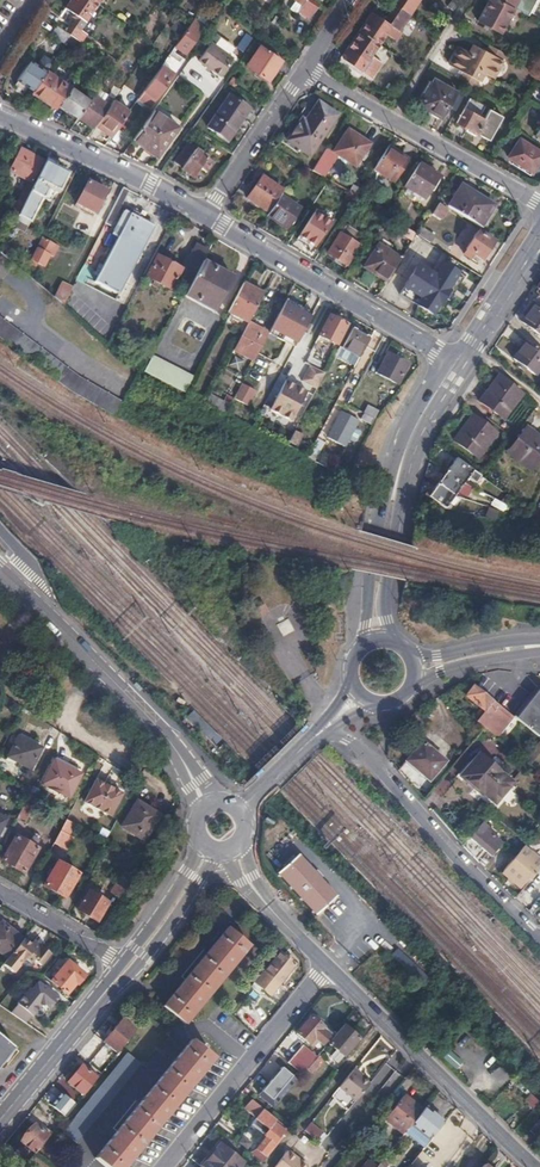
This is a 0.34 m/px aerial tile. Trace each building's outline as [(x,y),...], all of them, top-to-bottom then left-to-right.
[(66,31),(71,34),(82,42),(87,33),(80,28),(98,2),(95,0),(70,0),(65,7),(73,13),(77,15),(75,18),(66,31)] [(296,0),(292,0),(289,4),(298,10),(302,4),(296,0)] [(302,4),(298,10),(308,18),(318,3),(313,0),(296,0),(302,4)] [(410,14),(415,6),(408,1),(409,0),(397,0),(394,4),(410,14)] [(500,0),(488,0),(477,20),(500,33),(513,8),(500,0)] [(360,29),(380,43),(386,33),(396,40),(401,32),(399,30),(410,14),(394,4),(385,18),(383,20),(379,17),(371,12),(360,29)] [(198,12),(194,18),(203,24),(207,18),(198,12)] [(194,18),(193,20),(175,45),(179,48),(185,52),(204,25),(203,24),(194,18)] [(66,31),(56,25),(50,33),(65,43),(71,34),(66,31)] [(358,73),(380,43),(360,29),(346,49),(353,54),(358,57),(356,59),(350,68),(358,73)] [(210,40),(197,58),(219,74),(232,56),(210,40)] [(462,71),(459,78),(471,84),(477,87),(484,73),(493,78),(506,53),(489,44),(486,51),(474,44),(470,51),(461,46),(451,65),(462,71)] [(260,45),(247,64),(268,79),(282,60),(260,45)] [(172,49),(170,53),(178,58),(181,55),(177,52),(172,49)] [(25,85),(32,90),(46,70),(52,61),(43,55),(37,64),(31,60),(18,80),(19,81),(25,85)] [(161,65),(138,97),(149,105),(172,72),(161,65)] [(32,90),(31,91),(56,108),(59,104),(71,87),(46,70),(32,90)] [(232,77),(228,82),(234,87),(239,81),(232,77)] [(449,106),(456,110),(464,97),(456,93),(456,92),(433,79),(419,105),(442,118),(449,106)] [(22,89),(25,85),(19,81),(16,85),(22,89)] [(59,104),(78,117),(90,100),(71,87),(59,104)] [(90,100),(78,117),(93,128),(95,125),(109,105),(94,94),(90,100)] [(230,96),(208,126),(227,140),(249,109),(230,96)] [(114,98),(109,105),(95,125),(103,131),(104,129),(112,135),(129,109),(114,98)] [(485,106),(470,98),(457,122),(489,140),(502,116),(489,109),(484,119),(479,116),(485,106)] [(302,118),(288,140),(309,155),(337,114),(318,101),(305,120),(302,118)] [(153,109),(133,138),(156,154),(177,125),(153,109)] [(107,134),(110,137),(112,135),(104,129),(103,131),(107,134)] [(312,170),(323,176),(338,154),(355,165),(370,143),(348,129),(334,150),(327,146),(312,170)] [(508,156),(531,172),(539,159),(539,152),(519,138),(508,156)] [(189,144),(176,162),(184,167),(183,169),(193,176),(199,167),(206,172),(213,162),(189,144)] [(394,154),(386,149),(374,168),(394,180),(408,158),(396,150),(394,154)] [(22,155),(19,154),(10,170),(31,181),(42,159),(24,150),(22,155)] [(19,214),(14,222),(26,228),(42,195),(44,196),(51,184),(59,188),(66,173),(45,163),(34,184),(19,214)] [(438,175),(419,163),(404,186),(423,198),(438,175)] [(268,212),(281,193),(283,190),(263,176),(247,198),(268,212)] [(13,211),(19,214),(34,184),(28,182),(13,211)] [(88,182),(76,204),(95,214),(107,191),(88,182)] [(461,185),(448,205),(479,225),(484,218),(486,219),(495,205),(477,193),(476,194),(461,185)] [(114,205),(121,208),(130,190),(123,187),(114,205)] [(356,195),(355,197),(362,201),(365,195),(359,191),(356,195)] [(268,212),(266,216),(286,229),(301,206),(281,193),(268,212)] [(440,203),(434,214),(441,218),(448,208),(440,203)] [(114,205),(105,223),(112,226),(121,208),(114,205)] [(118,238),(95,282),(118,294),(127,276),(153,226),(125,211),(113,235),(118,238)] [(299,235),(314,245),(330,221),(315,211),(299,235)] [(340,231),(326,252),(347,264),(360,244),(359,243),(364,235),(347,224),(342,232),(340,231)] [(421,225),(416,233),(430,241),(435,235),(421,225)] [(494,239),(496,235),(480,225),(465,248),(466,249),(464,253),(470,257),(472,254),(480,259),(487,249),(489,250),(495,240),(494,239)] [(43,237),(27,267),(34,271),(38,263),(44,265),(49,255),(53,256),(59,246),(43,237)] [(364,266),(386,281),(398,261),(401,257),(379,243),(364,266)] [(202,261),(208,251),(196,244),(184,268),(187,269),(180,281),(189,286),(202,261)] [(401,257),(398,261),(406,266),(411,258),(404,253),(401,257)] [(159,255),(147,277),(170,290),(181,267),(159,255)] [(189,286),(183,297),(213,312),(232,277),(202,261),(189,286)] [(441,313),(466,275),(457,269),(456,270),(453,268),(453,267),(445,261),(436,275),(418,264),(400,293),(435,315),(441,313)] [(94,284),(96,270),(81,267),(78,281),(94,284)] [(264,293),(243,283),(228,312),(248,322),(264,293)] [(62,284),(55,297),(64,305),(72,289),(62,284)] [(537,295),(519,320),(539,336),(539,298),(537,295)] [(312,312),(287,299),(282,307),(268,333),(295,347),(299,337),(312,312)] [(318,316),(308,333),(317,337),(319,335),(337,344),(347,324),(329,315),(326,320),(318,316)] [(15,349),(49,375),(61,384),(79,396),(113,415),(120,400),(72,372),(57,360),(18,331),(0,317),(0,338),(15,349)] [(248,322),(233,350),(254,361),(268,333),(248,322)] [(339,357),(355,366),(370,336),(354,328),(339,357)] [(526,340),(512,358),(534,374),(539,366),(539,352),(526,340)] [(388,353),(377,373),(396,384),(407,363),(388,353)] [(153,355),(144,371),(186,392),(194,377),(153,355)] [(307,365),(300,382),(318,389),(324,372),(307,365)] [(520,394),(498,377),(487,390),(486,389),(477,401),(501,419),(520,394)] [(286,379),(271,408),(292,419),(307,390),(286,379)] [(242,383),(235,397),(248,404),(255,390),(242,383)] [(210,394),(206,403),(219,409),(223,401),(210,394)] [(360,421),(372,425),(378,410),(366,405),(360,421)] [(341,412),(327,437),(343,446),(347,439),(353,427),(357,421),(341,412)] [(463,427),(453,441),(475,458),(495,433),(470,415),(462,426),(463,427)] [(353,427),(347,439),(353,442),(356,441),(360,434),(359,431),(353,427)] [(507,452),(530,470),(539,456),(539,438),(526,427),(507,452)] [(295,430),(289,441),(297,445),(299,442),(303,434),(295,430)] [(296,448),(307,454),(311,448),(299,442),(297,445),(289,441),(288,444),(296,448)] [(455,458),(446,471),(463,483),(466,477),(474,483),(479,475),(455,458)] [(446,471),(437,483),(454,495),(459,487),(467,490),(463,498),(469,500),(472,493),(475,494),(474,497),(490,504),(494,498),(473,488),(463,483),(446,471)] [(437,483),(428,496),(445,508),(452,509),(455,505),(449,501),(454,495),(437,483)] [(500,489),(494,498),(510,507),(516,500),(500,489)] [(489,507),(484,515),(500,518),(505,512),(489,507)] [(299,573),(318,578),(320,570),(318,569),(309,566),(308,568),(301,567),(299,573)] [(282,637),(294,631),(288,618),(276,624),(282,637)] [(476,719),(485,727),(498,737),(514,717),(474,685),(466,696),(484,709),(476,719)] [(517,719),(539,737),(539,735),(539,689),(517,719)] [(20,736),(9,756),(32,768),(42,747),(20,736)] [(406,761),(398,770),(423,800),(452,766),(445,761),(422,742),(406,761)] [(479,755),(461,776),(477,790),(478,788),(495,802),(511,782),(479,755)] [(56,759),(43,783),(69,797),(82,773),(56,759)] [(97,779),(85,801),(111,816),(123,793),(114,788),(106,784),(97,779)] [(24,803),(32,807),(38,795),(30,791),(24,803)] [(137,801),(122,826),(145,839),(159,815),(137,801)] [(24,803),(17,818),(24,822),(32,807),(24,803)] [(67,819),(61,830),(71,835),(76,824),(67,819)] [(485,851),(477,861),(485,869),(494,859),(491,856),(500,845),(500,841),(493,835),(495,832),(483,822),(469,837),(485,851)] [(61,830),(55,842),(66,849),(73,836),(71,835),(61,830)] [(16,835),(3,859),(26,872),(40,848),(16,835)] [(530,880),(539,868),(539,861),(524,847),(519,853),(503,872),(521,888),(529,879),(530,880)] [(303,850),(281,868),(318,912),(340,893),(303,850)] [(58,861),(44,885),(66,897),(80,873),(58,861)] [(112,892),(120,897),(128,884),(120,879),(112,892)] [(90,892),(80,909),(98,920),(108,903),(90,892)] [(8,958),(11,955),(22,941),(23,939),(2,922),(0,924),(0,951),(8,958)] [(183,981),(164,1006),(184,1024),(249,945),(227,928),(213,946),(183,981)] [(29,946),(22,941),(11,955),(8,958),(7,959),(17,968),(24,961),(27,959),(31,962),(33,959),(40,965),(50,953),(41,946),(39,948),(32,942),(29,946)] [(363,945),(351,958),(359,965),(371,952),(363,945)] [(279,953),(256,983),(270,995),(294,965),(279,953)] [(69,960),(52,980),(67,993),(76,982),(78,983),(85,974),(69,960)] [(44,985),(39,981),(33,989),(31,987),(17,1004),(18,1004),(11,1013),(26,1023),(32,1016),(33,1016),(42,1006),(46,1005),(50,1008),(59,998),(50,990),(46,990),(44,985)] [(298,1032),(310,1042),(314,1038),(325,1046),(330,1041),(334,1036),(311,1016),(298,1032)] [(121,1020),(103,1041),(116,1051),(133,1029),(121,1020)] [(357,1038),(343,1025),(334,1036),(330,1041),(338,1049),(332,1055),(338,1061),(357,1038)] [(15,1048),(0,1035),(0,1066),(15,1048)] [(95,1158),(106,1166),(123,1166),(129,1159),(161,1120),(212,1057),(191,1040),(158,1082),(134,1111),(104,1147),(95,1158)] [(288,1062),(302,1073),(317,1057),(303,1045),(288,1062)] [(323,1049),(319,1054),(323,1057),(328,1052),(324,1048),(323,1049)] [(82,1108),(63,1131),(76,1142),(95,1117),(121,1086),(140,1063),(127,1053),(106,1078),(82,1108)] [(81,1066),(68,1081),(82,1092),(94,1077),(81,1066)] [(363,1072),(356,1066),(354,1069),(361,1074),(363,1072)] [(382,1066),(354,1105),(363,1112),(391,1073),(382,1066)] [(354,1069),(340,1085),(356,1098),(369,1082),(361,1074),(354,1069)] [(534,1108),(539,1099),(528,1092),(523,1101),(534,1108)] [(61,1093),(51,1105),(65,1117),(75,1104),(61,1093)] [(403,1134),(404,1132),(423,1109),(404,1094),(384,1119),(403,1134)] [(267,1136),(253,1154),(263,1162),(289,1129),(269,1113),(251,1099),(247,1105),(259,1115),(253,1122),(266,1132),(265,1134),(267,1136)] [(404,1132),(424,1147),(431,1139),(429,1137),(443,1119),(426,1106),(423,1109),(404,1132)] [(530,1130),(536,1135),(539,1130),(539,1119),(530,1130)] [(34,1124),(19,1142),(34,1153),(50,1133),(47,1131),(45,1133),(34,1124)] [(309,1133),(321,1143),(328,1134),(316,1125),(309,1133)] [(248,1150),(254,1142),(243,1134),(238,1142),(248,1150)] [(201,1166),(239,1166),(243,1162),(220,1144),(201,1166)] [(276,1166),(305,1166),(299,1162),(302,1159),(289,1148),(276,1166)] [(17,1166),(24,1166),(26,1164),(13,1154),(8,1160),(17,1166)] [(305,1166),(307,1166),(309,1165),(302,1159),(299,1162),(305,1166)]
